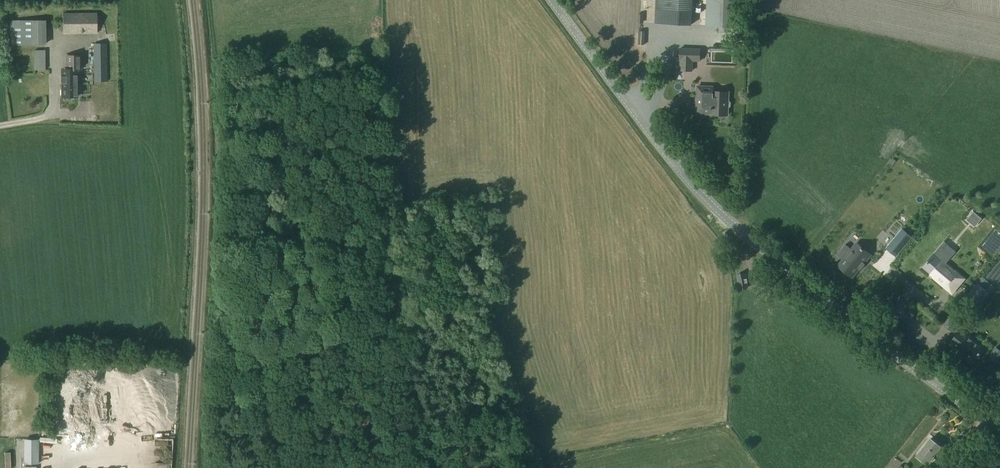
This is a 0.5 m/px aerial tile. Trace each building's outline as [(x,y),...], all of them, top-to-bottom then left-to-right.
[(655,23),(666,24),(667,0),(656,0),(655,23)] [(666,24),(691,24),(692,0),(667,0),(666,24)] [(741,0),(707,0),(706,25),(739,27),(741,0)] [(63,13),(63,34),(97,33),(97,13),(63,13)] [(45,20),(10,20),(10,45),(45,44),(45,20)] [(107,43),(93,43),(94,82),(107,82),(107,43)] [(679,47),(679,60),(700,61),(701,48),(679,47)] [(44,50),(33,50),(34,70),(44,70),(44,50)] [(81,68),(81,54),(66,53),(66,68),(78,68),(81,68)] [(66,68),(61,68),(61,97),(78,97),(78,68),(66,68)] [(697,85),(696,112),(711,113),(711,114),(727,114),(728,91),(713,91),(713,86),(697,85)] [(903,248),(894,240),(886,249),(896,256),(903,248)] [(863,264),(869,258),(855,246),(838,266),(852,278),(858,271),(860,272),(865,266),(863,264)] [(953,271),(945,264),(952,256),(941,247),(935,255),(934,254),(922,268),(942,285),(953,271)] [(955,273),(948,281),(956,288),(963,280),(955,273)] [(975,308),(988,292),(976,283),(963,299),(975,308)] [(944,300),(939,306),(946,312),(951,305),(944,300)] [(955,309),(951,313),(960,321),(964,316),(955,309)] [(984,348),(962,331),(951,345),(958,351),(957,352),(963,357),(964,356),(972,363),(984,348)] [(36,439),(22,439),(22,464),(36,464),(36,439)] [(930,439),(916,456),(928,464),(941,447),(930,439)]
